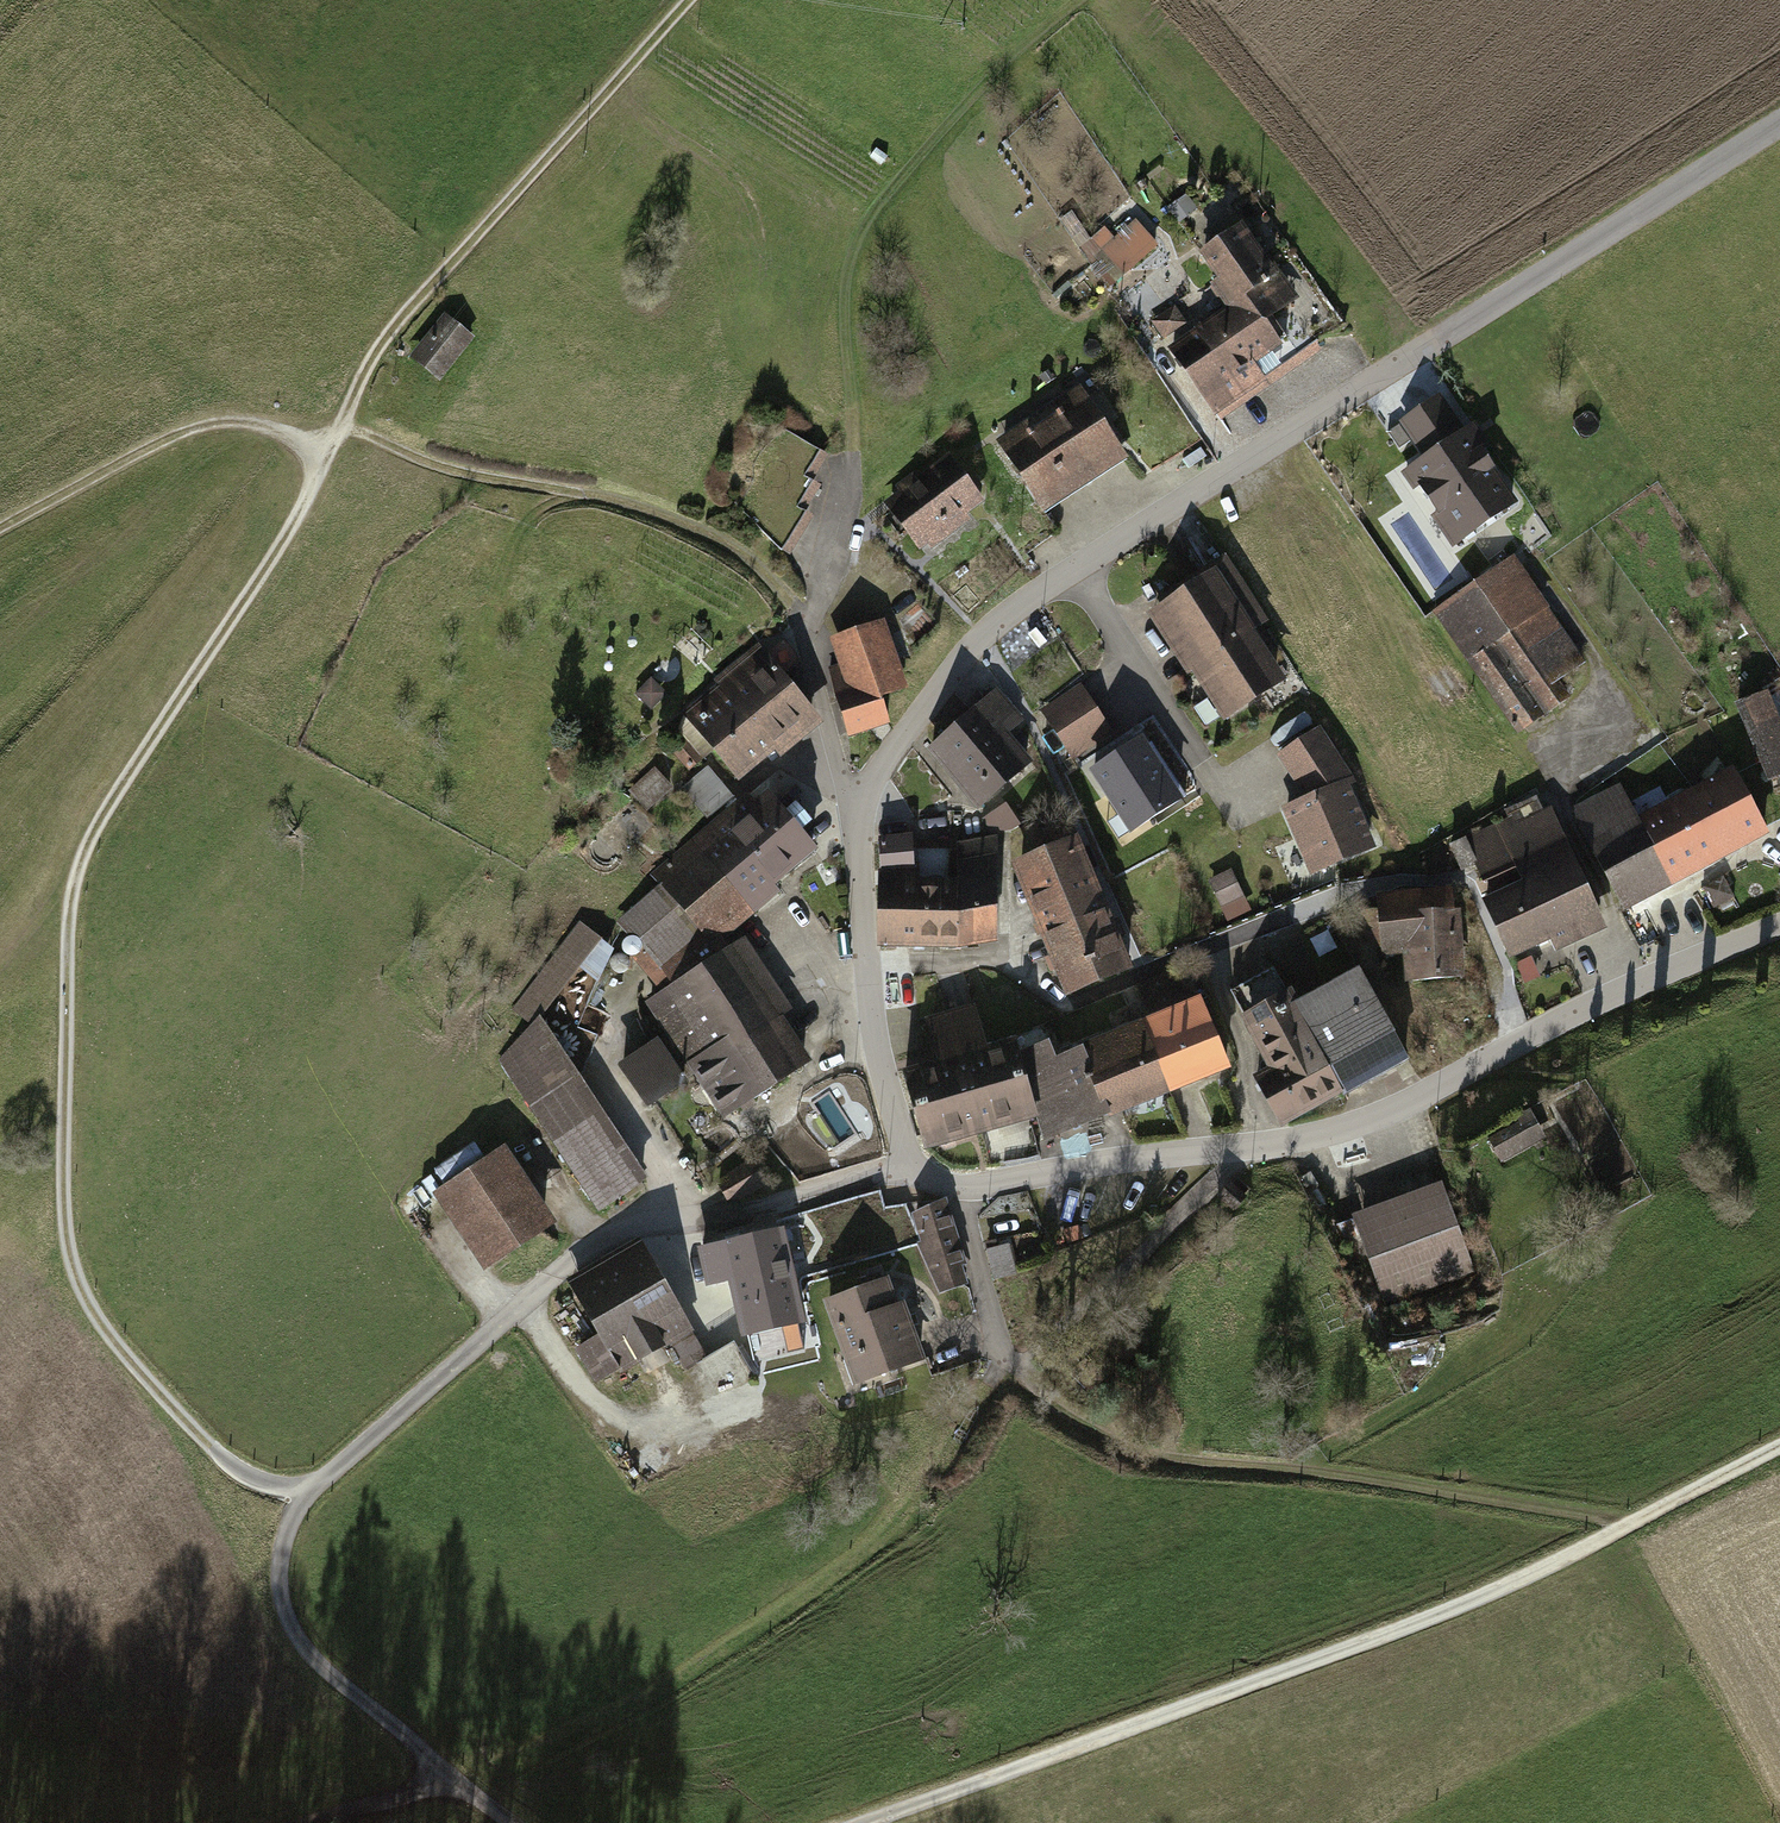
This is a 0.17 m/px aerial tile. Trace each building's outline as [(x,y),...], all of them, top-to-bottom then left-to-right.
[(1186,193),(1167,207),(1179,223),(1198,209),(1186,193)] [(1110,285),(1157,245),(1135,219),(1114,237),(1104,226),(1079,248),(1110,285)] [(1169,347),(1215,414),(1267,378),(1258,365),(1286,346),(1268,320),(1298,300),(1244,221),(1195,254),(1202,264),(1205,262),(1217,279),(1210,284),(1226,308),(1169,347)] [(1151,322),(1162,339),(1186,323),(1174,305),(1151,322)] [(475,337),(443,312),(411,354),(443,378),(475,337)] [(1079,386),(995,441),(1043,513),(1127,458),(1079,386)] [(1403,472),(1453,546),(1519,502),(1484,450),(1492,445),(1476,421),(1464,429),(1440,394),(1398,422),(1423,459),(1403,472)] [(899,492),(886,502),(923,550),(985,501),(948,455),(918,478),(913,472),(894,486),(899,492)] [(1516,557),(1432,614),(1518,739),(1601,682),(1516,557)] [(1288,683),(1217,571),(1150,614),(1221,726),(1288,683)] [(918,604),(901,617),(915,634),(932,621),(918,604)] [(890,724),(881,695),(907,687),(885,619),(828,637),(837,664),(828,667),(851,737),(890,724)] [(894,638),(901,667),(917,663),(910,634),(894,638)] [(820,718),(763,648),(683,712),(740,782),(820,718)] [(1114,734),(1082,686),(1041,713),(1073,761),(1114,734)] [(994,691),(925,751),(978,811),(1035,762),(1009,732),(1021,721),(994,691)] [(1779,787),(1779,713),(1774,698),(1739,713),(1772,791),(1779,787)] [(1321,726),(1275,757),(1301,799),(1282,810),(1310,879),(1382,846),(1354,779),(1321,726)] [(1147,734),(1086,773),(1128,838),(1190,798),(1147,734)] [(1620,784),(1572,812),(1628,910),(1768,830),(1731,765),(1639,818),(1620,784)] [(756,915),(783,892),(778,885),(819,850),(769,792),(757,802),(749,793),(693,841),(756,915)] [(1560,812),(1463,853),(1512,967),(1609,926),(1560,812)] [(879,934),(878,950),(958,949),(996,943),(997,836),(953,845),(879,841),(879,934)] [(1077,839),(1013,866),(1068,998),(1132,972),(1077,839)] [(756,915),(693,841),(654,874),(660,882),(713,944),(721,937),(727,939),(756,915)] [(1231,870),(1209,880),(1228,923),(1250,914),(1231,870)] [(713,944),(660,882),(619,919),(674,986),(732,948),(727,939),(721,937),(713,944)] [(1459,979),(1452,889),(1377,895),(1384,985),(1459,979)] [(540,1014),(602,938),(581,921),(509,1010),(530,1027),(540,1014)] [(674,986),(645,1005),(663,1033),(693,1077),(721,1120),(812,1060),(783,1016),(794,1010),(747,938),(732,948),(674,986)] [(1359,970),(1296,1004),(1289,991),(1239,1018),(1267,1070),(1254,1077),(1281,1129),(1407,1062),(1359,970)] [(1230,1069),(1201,996),(1184,1003),(1171,972),(1137,986),(1149,1016),(1079,1044),(1081,1049),(1109,1118),(1230,1069)] [(924,1153),(1038,1121),(1019,1054),(1014,1038),(986,1046),(975,1006),(926,1019),(939,1064),(902,1074),(924,1153)] [(498,1061),(601,1217),(648,1181),(540,1014),(530,1027),(498,1061)] [(647,1107),(693,1077),(663,1033),(618,1063),(647,1107)] [(1048,1041),(1019,1054),(1038,1121),(1044,1142),(1109,1118),(1081,1049),(1055,1060),(1048,1041)] [(1547,1138),(1533,1113),(1488,1138),(1501,1163),(1547,1138)] [(438,1201),(490,1279),(561,1231),(509,1154),(438,1201)] [(1220,1195),(1235,1208),(1244,1197),(1230,1184),(1220,1195)] [(1441,1185),(1353,1218),(1382,1295),(1470,1265),(1441,1185)] [(944,1207),(915,1216),(940,1292),(965,1284),(959,1267),(963,1265),(944,1207)] [(800,1319),(780,1232),(704,1250),(711,1282),(736,1277),(748,1331),(800,1319)] [(695,1335),(642,1243),(569,1285),(597,1334),(573,1348),(598,1390),(695,1335)] [(1007,1244),(988,1249),(995,1279),(1015,1274),(1007,1244)] [(890,1279),(825,1303),(856,1389),(927,1364),(904,1301),(899,1303),(890,1279)] [(1135,1353),(1125,1340),(1111,1351),(1121,1363),(1135,1353)] [(690,1381),(704,1408),(756,1380),(742,1354),(690,1381)]
